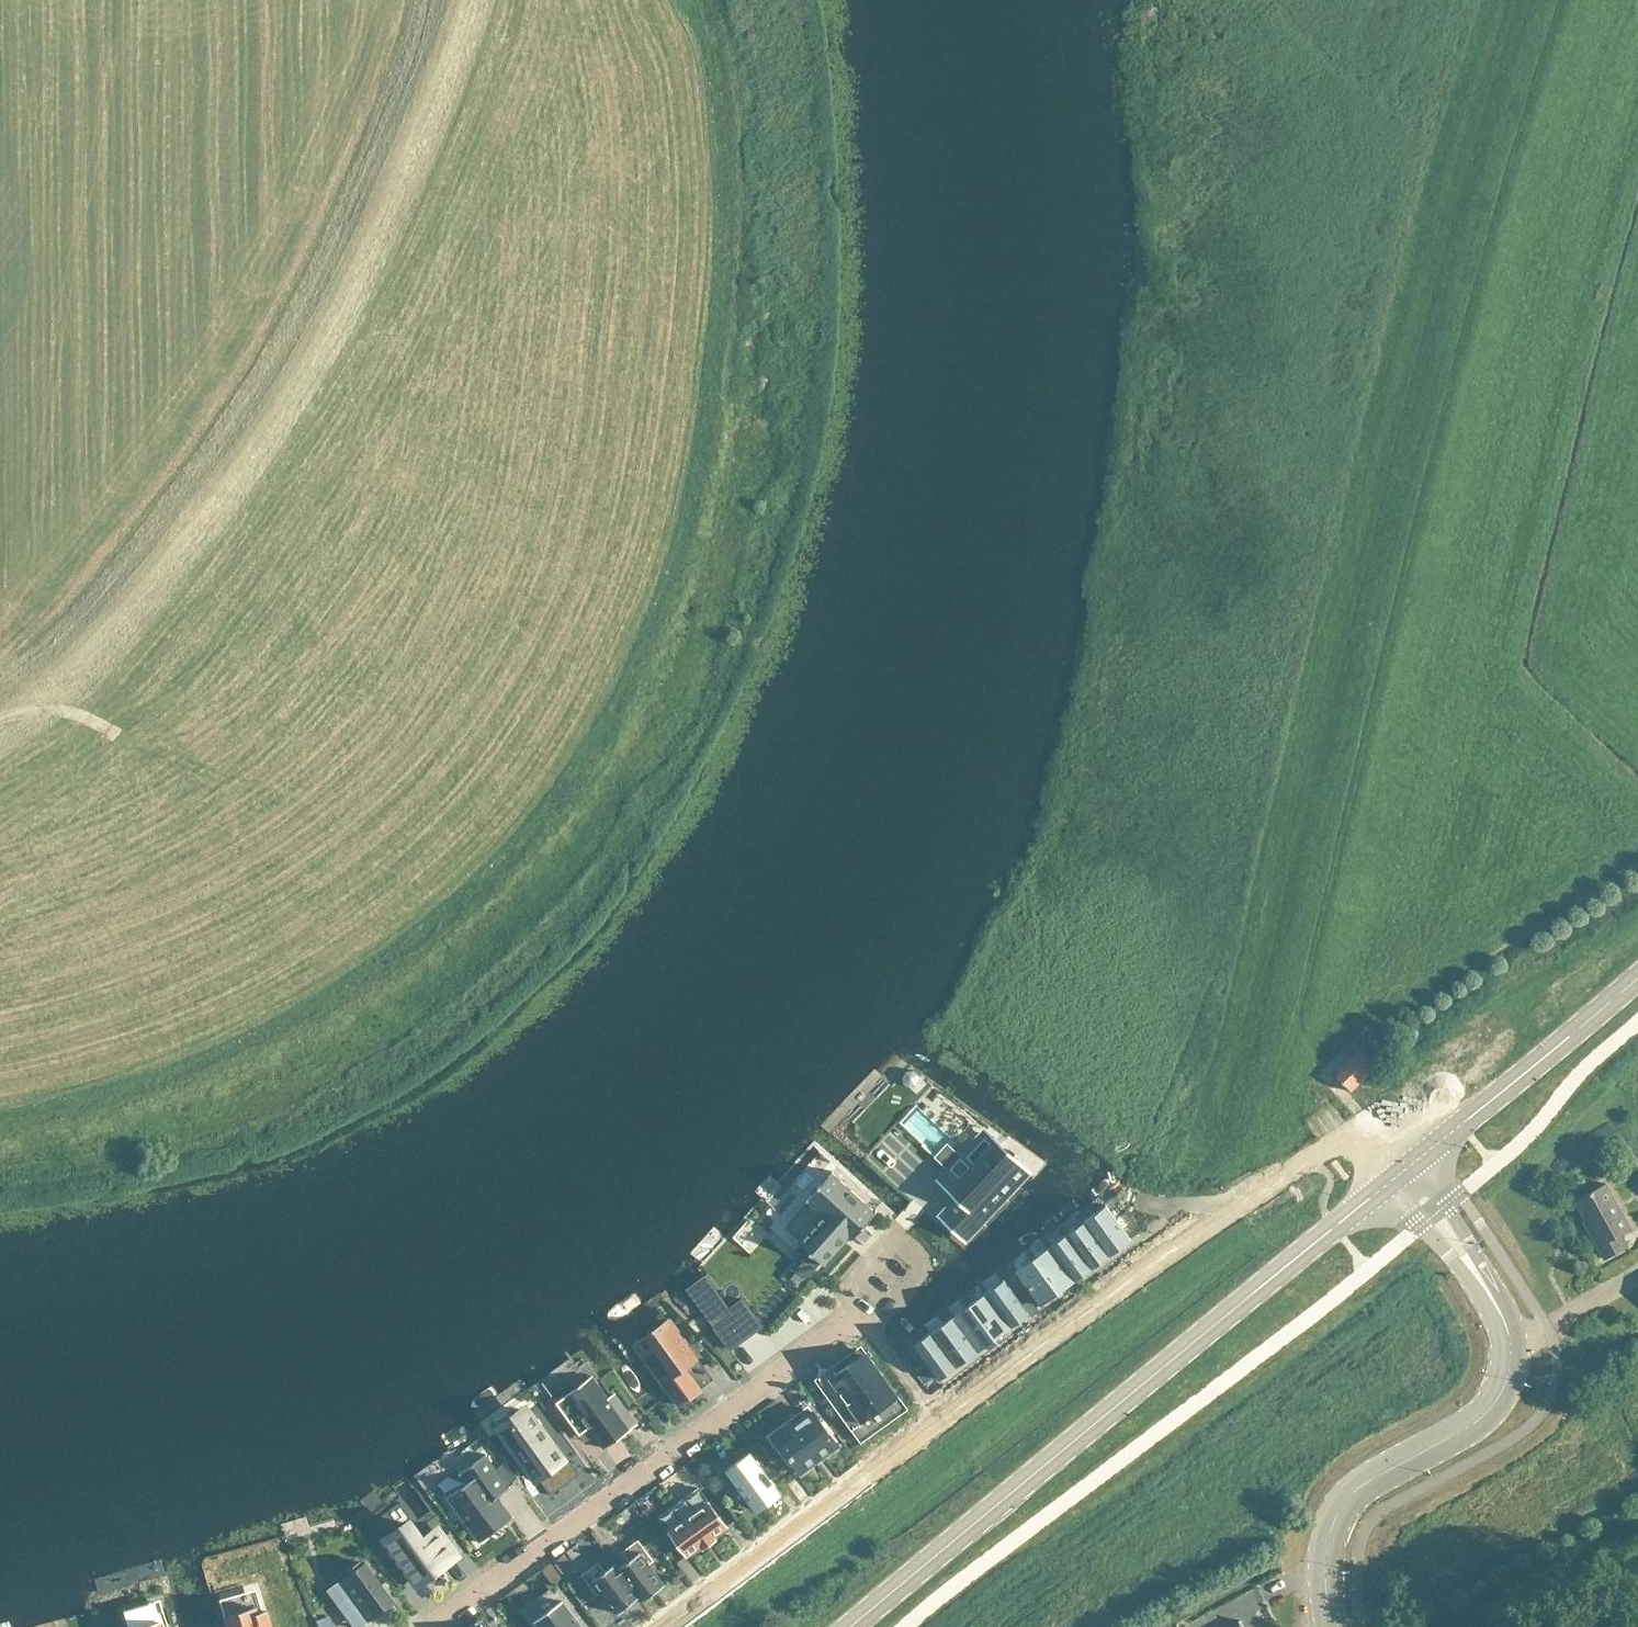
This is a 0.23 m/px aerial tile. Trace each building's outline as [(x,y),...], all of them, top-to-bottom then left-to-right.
[(1333,1074),(1350,1092),(1375,1068),(1358,1050),(1333,1074)] [(918,1081),(917,1075),(912,1071),(905,1072),(902,1077),(903,1084),(908,1087),(914,1086),(918,1081)] [(984,1132),(982,1134),(960,1157),(970,1167),(959,1179),(949,1189),(958,1198),(940,1216),(964,1239),(1015,1185),(1016,1186),(1027,1174),(1026,1173),(1026,1172),(996,1144),(984,1132)] [(795,1252),(804,1260),(796,1270),(805,1278),(820,1261),(824,1265),(825,1264),(824,1263),(848,1236),(850,1238),(849,1239),(850,1240),(876,1211),(875,1210),(874,1211),(832,1173),(833,1172),(832,1171),(806,1200),(807,1201),(808,1200),(823,1213),(799,1240),(798,1239),(797,1240),(801,1245),(795,1252)] [(1627,1247),(1620,1235),(1630,1229),(1605,1184),(1574,1201),(1591,1230),(1589,1232),(1604,1260),(1627,1247)] [(1183,1204),(1169,1211),(1174,1223),(1189,1217),(1183,1204)] [(1087,1217),(1113,1252),(1130,1240),(1104,1205),(1087,1217)] [(1069,1231),(1095,1265),(1113,1252),(1087,1217),(1069,1231)] [(1051,1244),(1076,1279),(1095,1265),(1069,1231),(1051,1244)] [(1033,1257),(1058,1292),(1076,1279),(1051,1244),(1033,1257)] [(1040,1305),(1058,1292),(1033,1257),(1014,1271),(1040,1305)] [(833,1296),(846,1286),(834,1272),(821,1282),(833,1296)] [(729,1309),(704,1275),(685,1289),(700,1310),(729,1350),(762,1327),(742,1299),(729,1309)] [(1003,1279),(986,1291),(1012,1326),(1028,1314),(1003,1279)] [(1012,1326),(986,1291),(968,1304),(994,1339),(1012,1326)] [(1023,1307),(1028,1314),(1033,1321),(1041,1315),(1031,1301),(1023,1307)] [(951,1317),(976,1351),(985,1345),(990,1351),(998,1345),(994,1339),(968,1304),(951,1317)] [(951,1317),(930,1332),(955,1367),(976,1351),(951,1317)] [(640,1353),(655,1374),(661,1382),(678,1406),(700,1391),(699,1389),(712,1379),(696,1357),(695,1358),(667,1320),(645,1337),(634,1345),(640,1353)] [(955,1367),(930,1332),(913,1344),(938,1380),(955,1367)] [(865,1352),(860,1346),(814,1379),(860,1443),(906,1410),(897,1397),(865,1352)] [(917,1377),(923,1385),(932,1379),(925,1370),(917,1377)] [(614,1393),(607,1398),(591,1376),(555,1403),(578,1435),(588,1428),(603,1448),(636,1424),(614,1393)] [(500,1431),(532,1476),(534,1479),(537,1477),(562,1459),(543,1433),(527,1411),(523,1414),(500,1431)] [(789,1427),(794,1434),(780,1445),(800,1473),(838,1446),(812,1411),(797,1421),(789,1427)] [(780,1495),(752,1457),(749,1452),(724,1471),(727,1475),(755,1514),(780,1495)] [(512,1517),(510,1517),(496,1497),(509,1488),(509,1486),(507,1487),(506,1485),(494,1469),(485,1456),(486,1456),(485,1454),(458,1474),(459,1475),(460,1474),(467,1483),(446,1498),(446,1499),(448,1498),(478,1541),(477,1542),(478,1543),(512,1518),(512,1517)] [(504,1462),(494,1469),(506,1485),(516,1478),(504,1462)] [(685,1518),(668,1531),(686,1556),(700,1546),(702,1549),(715,1540),(712,1537),(726,1527),(697,1488),(675,1504),(685,1518)] [(417,1584),(455,1556),(436,1531),(422,1542),(408,1523),(385,1540),(417,1584)] [(468,1560),(481,1571),(491,1559),(479,1548),(468,1560)] [(614,1564),(641,1602),(664,1585),(639,1552),(618,1568),(615,1563),(614,1564)] [(347,1604),(362,1624),(393,1602),(365,1563),(359,1567),(356,1569),(357,1570),(339,1583),(343,1589),(351,1601),(347,1604)] [(640,1602),(641,1602),(614,1564),(592,1580),(616,1614),(637,1598),(640,1602)] [(443,1600),(469,1583),(457,1566),(431,1583),(443,1600)] [(1392,1599),(1386,1603),(1385,1603),(1389,1611),(1396,1607),(1392,1599)] [(533,1621),(537,1626),(581,1626),(561,1600),(533,1621)] [(257,1612),(255,1606),(225,1615),(227,1623),(228,1626),(271,1626),(266,1610),(265,1611),(257,1613),(257,1612)] [(316,1621),(319,1626),(332,1626),(328,1617),(316,1621)]
